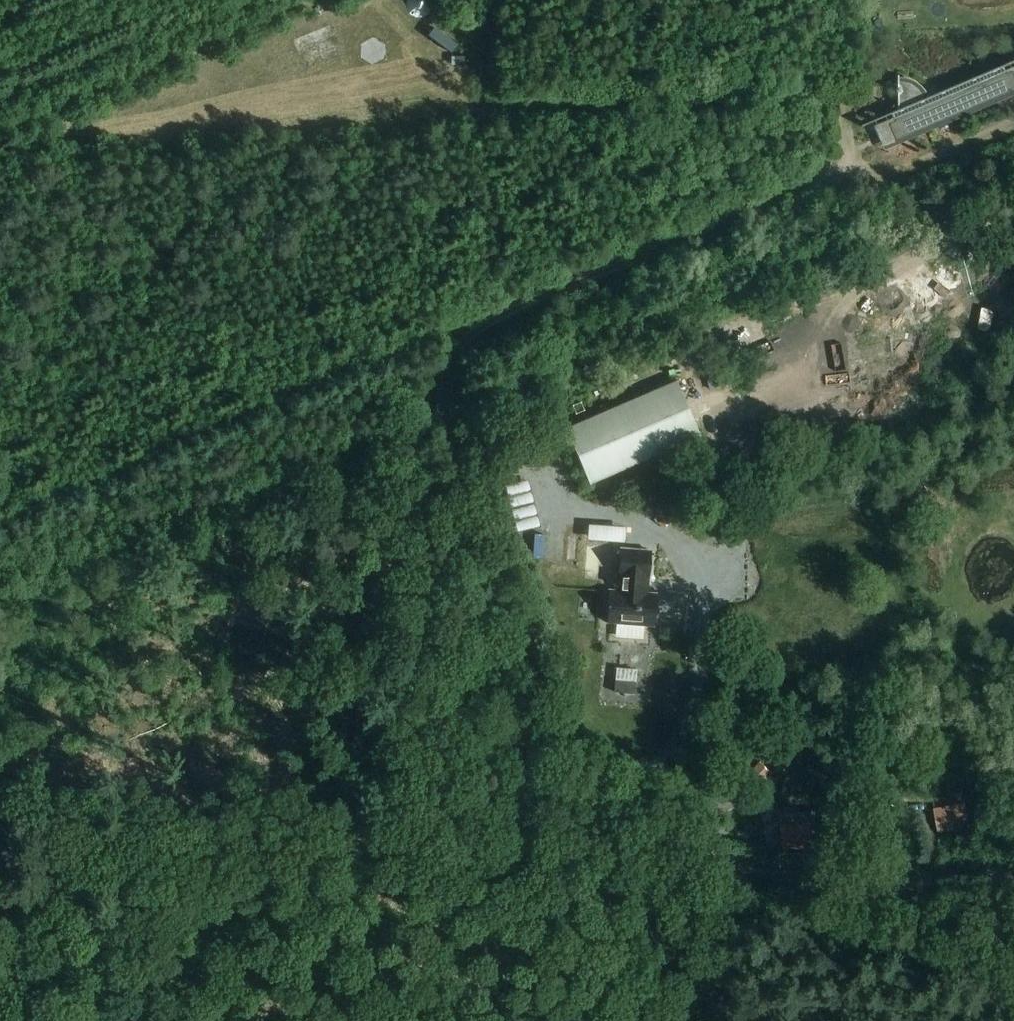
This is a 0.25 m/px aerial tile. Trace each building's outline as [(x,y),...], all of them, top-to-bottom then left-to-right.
[(1013,63),(1013,61),(928,98),(924,92),(920,87),(916,83),(911,81),(905,79),(898,79),(898,76),(897,76),(897,89),(895,89),(895,93),(897,93),(897,111),(861,126),(861,127),(891,115),(902,139),(1013,92),(1002,68),(1013,63)] [(717,376),(705,380),(709,391),(721,387),(717,376)] [(565,429),(589,485),(700,437),(676,381),(565,429)] [(630,539),(632,522),(594,519),(593,536),(630,539)] [(713,524),(709,537),(724,543),(728,529),(713,524)] [(586,547),(585,570),(598,571),(599,548),(586,547)] [(647,594),(650,551),(621,549),(617,591),(609,590),(606,623),(653,627),(656,594),(647,594)] [(615,679),(614,693),(635,695),(636,681),(615,679)] [(774,771),(784,781),(795,770),(785,760),(774,771)] [(741,780),(753,792),(772,773),(760,761),(741,780)] [(943,832),(972,827),(969,804),(939,809),(943,832)] [(779,814),(780,835),(772,836),(773,847),(816,845),(816,834),(820,834),(819,811),(779,814)]
